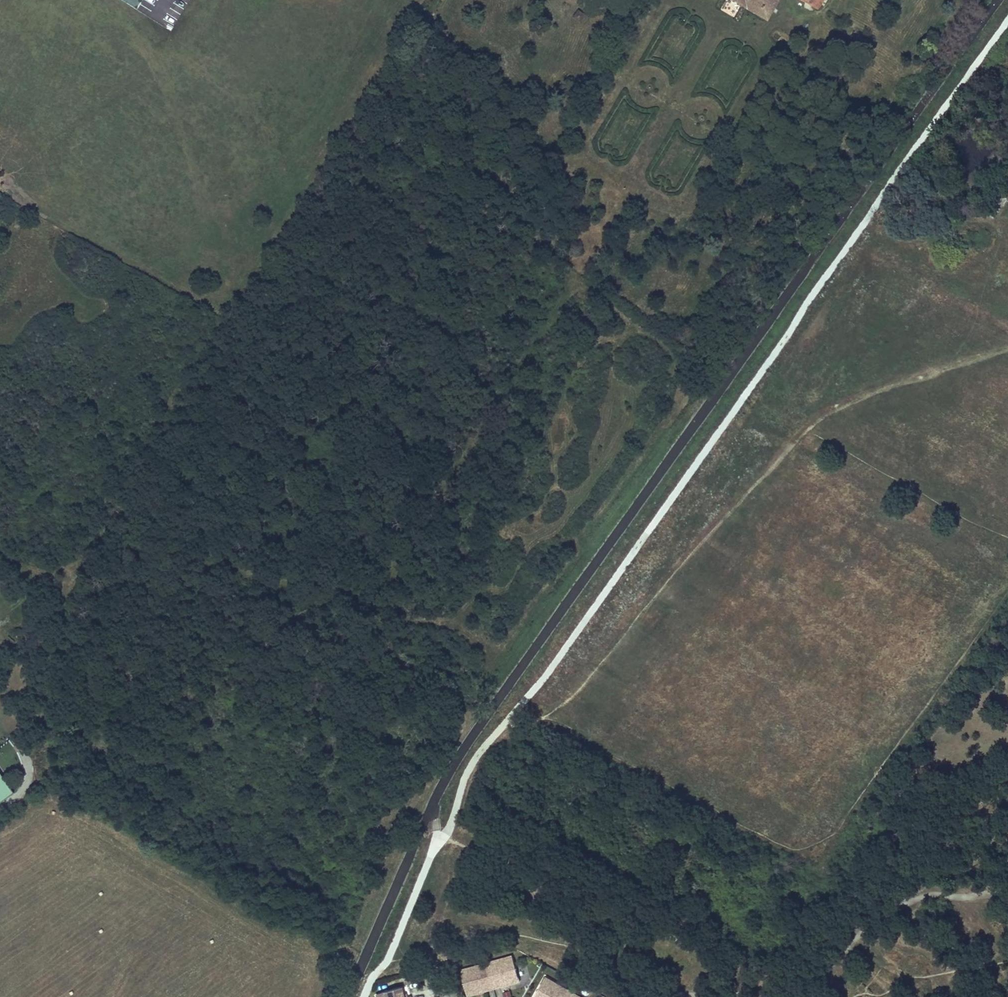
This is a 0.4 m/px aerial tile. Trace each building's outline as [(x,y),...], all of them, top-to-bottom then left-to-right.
[(764,18),(775,0),(731,0),(744,8),(745,7),(764,18)] [(816,9),(822,0),(802,0),(816,9)] [(484,963),(491,987),(498,985),(497,982),(505,980),(506,982),(517,979),(510,955),(484,963)] [(483,986),(484,989),(491,987),(484,963),(458,970),(464,994),(476,991),(475,988),(483,986)] [(566,990),(543,977),(531,996),(562,996),(566,990)] [(409,995),(404,996),(402,996),(401,992),(399,985),(382,989),(384,996),(409,996),(409,995)]
